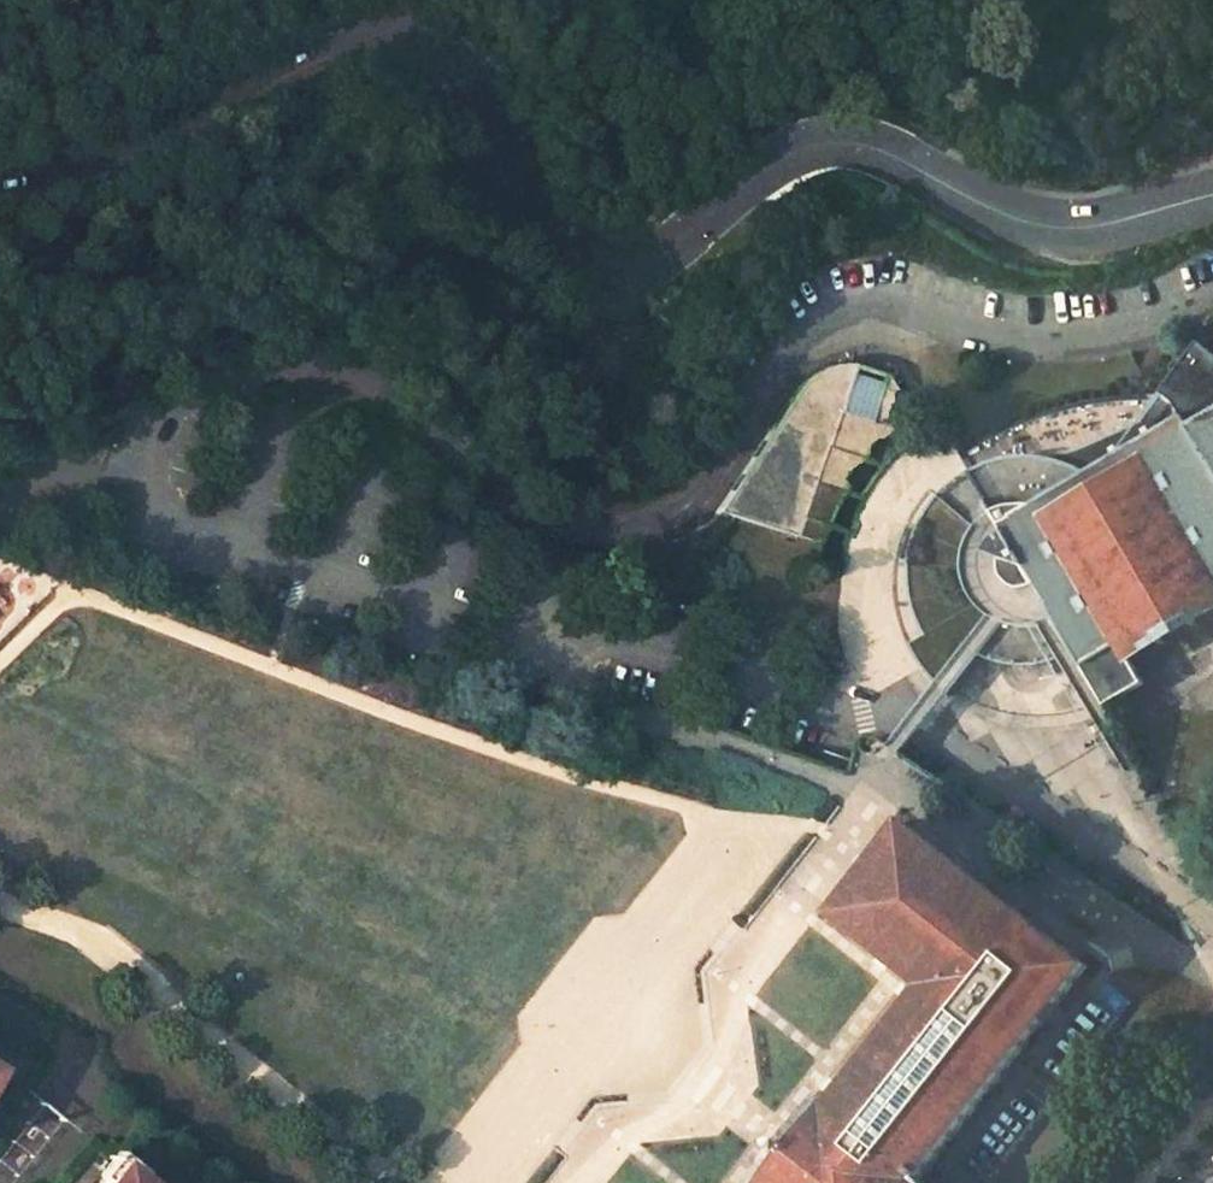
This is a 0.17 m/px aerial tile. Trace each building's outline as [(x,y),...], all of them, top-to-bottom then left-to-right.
[(1180,398),(1160,422),(1132,435),(1107,445),(1084,454),(1064,459),(1050,461),(1034,461),(1015,463),(998,467),(981,474),(965,485),(949,499),(932,523),(925,538),(920,554),(917,577),(921,604),(928,625),(943,647),(960,664),(972,674),(987,656),(998,662),(1011,666),(1018,666),(1025,667),(1040,667),(1055,665),(1068,661),(1079,655),(1110,710),(1150,686),(1140,667),(1212,625),(1212,356),(1180,398)] [(810,379),(798,392),(722,513),(823,544),(835,513),(845,493),(868,461),(884,442),(913,416),(887,376),(856,366),(846,365),(833,367),(823,371),(810,379)] [(932,523),(949,499),(944,495),(934,507),(921,528),(913,545),(907,567),(906,592),(908,613),(913,634),(923,656),(935,675),(956,692),(972,674),(960,664),(943,647),(928,625),(921,604),(917,577),(920,554),(925,538),(932,523)] [(848,774),(853,761),(826,751),(821,764),(848,774)] [(1086,968),(1076,961),(907,829),(835,920),(922,989),(826,1112),(819,1107),(800,1131),(774,1162),(757,1182),(917,1182),(1086,968)] [(129,1168),(106,1151),(86,1176),(93,1182),(104,1168),(107,1168),(114,1170),(123,1175),(129,1168)] [(123,1175),(114,1170),(107,1168),(104,1168),(93,1182),(92,1182),(133,1182),(123,1175)]
